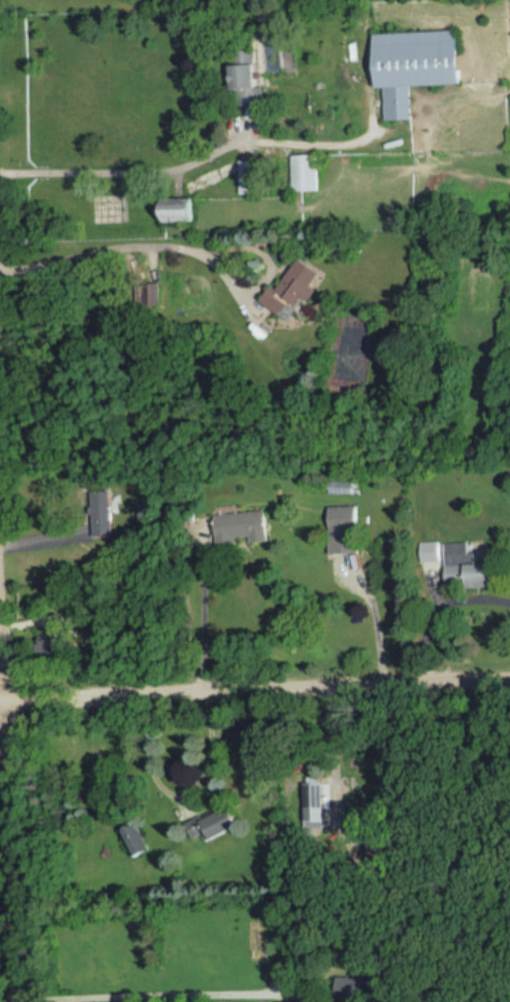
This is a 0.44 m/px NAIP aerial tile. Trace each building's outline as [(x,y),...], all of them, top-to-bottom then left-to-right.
[(383,86),(377,86),(375,32),(459,28),(462,82),(410,85),(412,118),(385,119),(383,86)] [(231,51),(253,50),(256,99),(234,101),(231,51)] [(292,153),(317,152),(319,187),(293,189),(292,153)] [(241,158),(257,158),(257,192),(242,192),(241,158)] [(166,204),(195,203),(195,220),(166,220),(166,204)] [(277,289),(298,257),(320,271),(311,284),(317,289),(305,308),(298,303),(296,307),(289,303),(282,314),(260,300),(271,285),(277,289)] [(144,282),(159,282),(160,301),(144,301),(144,282)] [(93,506),(92,491),(110,490),(114,534),(96,536),(94,513),(90,514),(89,506),(93,506)] [(328,505),(357,503),(358,527),(329,528),(328,505)] [(214,514),(264,510),(266,541),(250,543),(250,535),(217,538),(214,514)] [(420,540),(438,539),(439,559),(421,560),(420,540)] [(466,580),(446,581),(444,541),(466,540),(467,551),(475,551),(475,564),(490,563),(491,584),(467,585),(466,580)] [(300,799),(317,799),(316,837),(299,837),(300,799)] [(186,821),(199,814),(201,818),(231,804),(241,825),(209,841),(204,831),(193,836),(186,821)] [(120,829),(136,821),(148,846),(132,854),(120,829)] [(353,998),(353,991),(369,991),(368,977),(339,978),(340,999),(353,998)]
